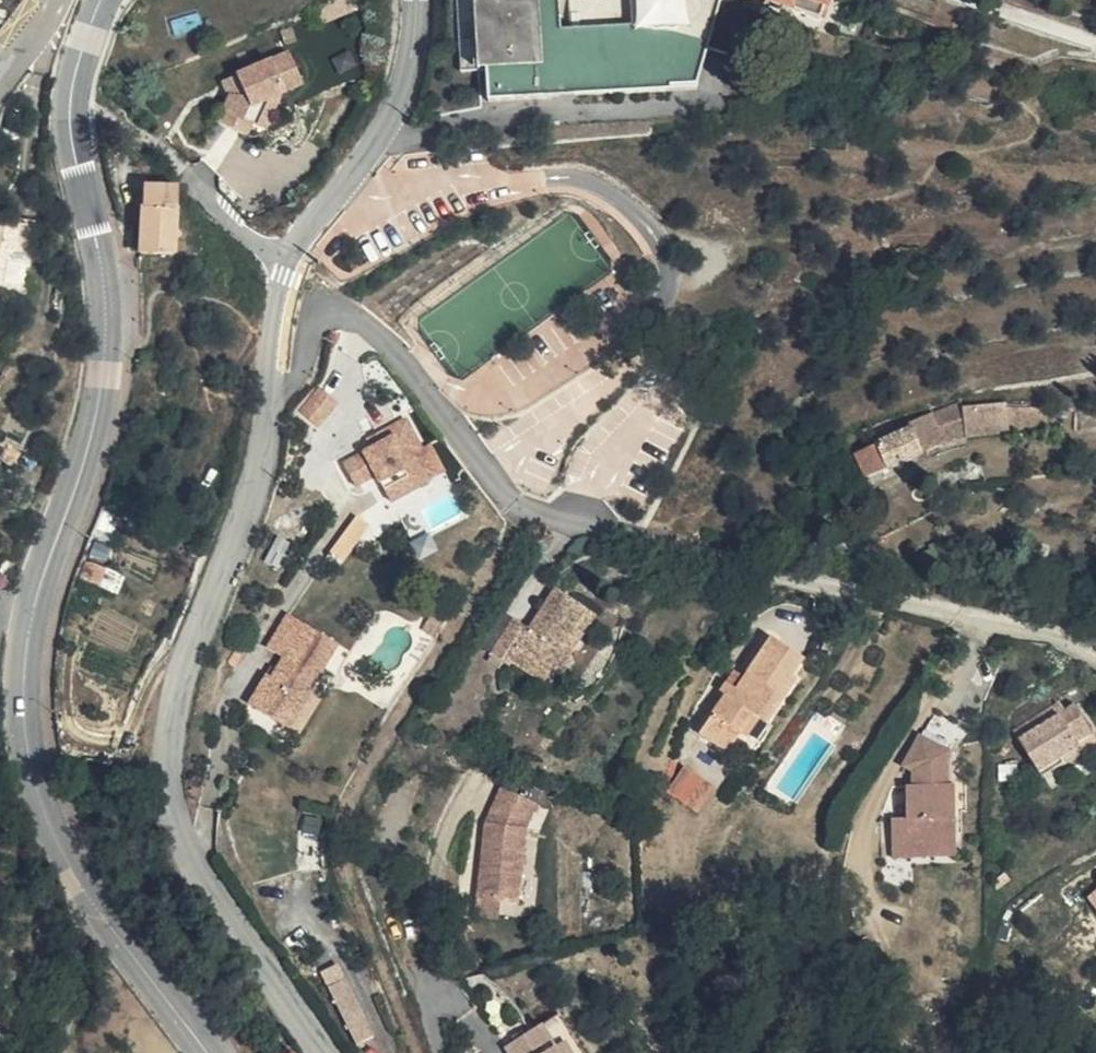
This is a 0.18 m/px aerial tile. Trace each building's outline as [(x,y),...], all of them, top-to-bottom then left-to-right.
[(26,8),(34,0),(0,0),(0,41),(26,8)] [(455,61),(471,62),(467,0),(451,0),(455,61)] [(471,62),(472,95),(484,93),(539,92),(532,0),(467,0),(471,62)] [(539,92),(484,93),(486,127),(691,113),(722,0),(532,0),(539,92)] [(733,4),(759,15),(756,24),(815,45),(832,0),(734,0),(733,4)] [(296,104),(283,74),(229,98),(236,114),(233,122),(223,118),(212,146),(241,158),(245,145),(250,134),(259,136),(263,120),(275,114),(296,104)] [(236,114),(229,98),(216,103),(223,118),(233,122),(236,114)] [(261,151),(275,114),(263,120),(259,136),(250,134),(245,145),(261,151)] [(179,186),(141,183),(136,249),(172,253),(179,186)] [(2,288),(22,294),(22,293),(18,243),(14,241),(2,288)] [(322,384),(302,407),(321,424),(341,401),(322,384)] [(430,453),(409,415),(368,436),(374,448),(342,461),(357,489),(377,479),(391,507),(433,482),(420,459),(430,453)] [(1024,418),(974,428),(980,454),(1029,446),(1024,418)] [(973,419),(925,436),(928,444),(937,469),(980,454),(974,428),(973,419)] [(928,444),(881,461),(891,487),(937,469),(928,444)] [(891,487),(881,461),(860,468),(870,495),(891,487)] [(368,525),(357,517),(330,556),(344,562),(368,525)] [(598,615),(561,589),(536,625),(518,613),(492,651),(511,664),(515,659),(533,671),(543,656),(562,669),(575,650),(598,615)] [(345,642),(291,609),(278,631),(298,643),(281,672),(273,667),(252,703),(290,725),(313,688),(316,690),(345,642)] [(810,653),(778,632),(743,683),(734,677),(728,687),(732,690),(704,731),(733,750),(761,708),(775,717),(803,675),(797,671),(810,653)] [(575,650),(562,669),(571,675),(584,656),(575,650)] [(551,684),(562,669),(543,656),(533,671),(551,684)] [(316,690),(313,688),(290,725),(307,736),(330,699),(316,690)] [(1064,700),(1014,728),(1035,764),(1062,749),(1065,755),(1085,744),(1081,737),(1095,729),(1095,715),(1087,699),(1070,709),(1064,700)] [(1081,737),(1085,744),(1065,755),(1062,749),(1035,764),(1043,778),(1095,748),(1095,729),(1081,737)] [(954,751),(922,731),(901,764),(919,775),(919,785),(916,785),(917,818),(896,818),(897,856),(940,855),(939,850),(956,849),(954,751)] [(670,790),(702,810),(719,783),(687,763),(670,790)] [(503,785),(488,820),(480,896),(503,899),(522,900),(530,826),(541,801),(503,785)] [(502,916),(503,899),(480,896),(478,914),(502,916)] [(376,1032),(350,978),(334,986),(360,1039),(376,1032)] [(506,1042),(513,1052),(582,1052),(557,1012),(506,1042)]
